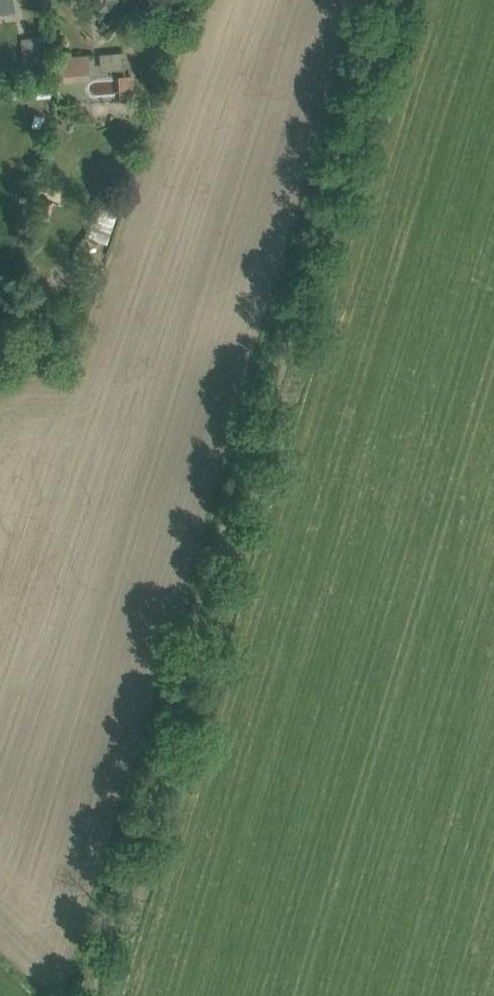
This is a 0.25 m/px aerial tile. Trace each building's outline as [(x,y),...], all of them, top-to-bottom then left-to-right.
[(16,12),(14,0),(0,0),(0,14),(16,12)] [(146,0),(96,0),(98,10),(134,5),(134,2),(146,0)] [(27,74),(47,72),(44,46),(24,48),(27,74)] [(114,69),(123,68),(123,51),(98,52),(100,92),(115,91),(114,69)] [(55,77),(90,75),(88,53),(54,55),(55,77)] [(135,96),(133,74),(119,75),(120,97),(135,96)] [(120,204),(100,197),(91,225),(111,231),(120,204)]
